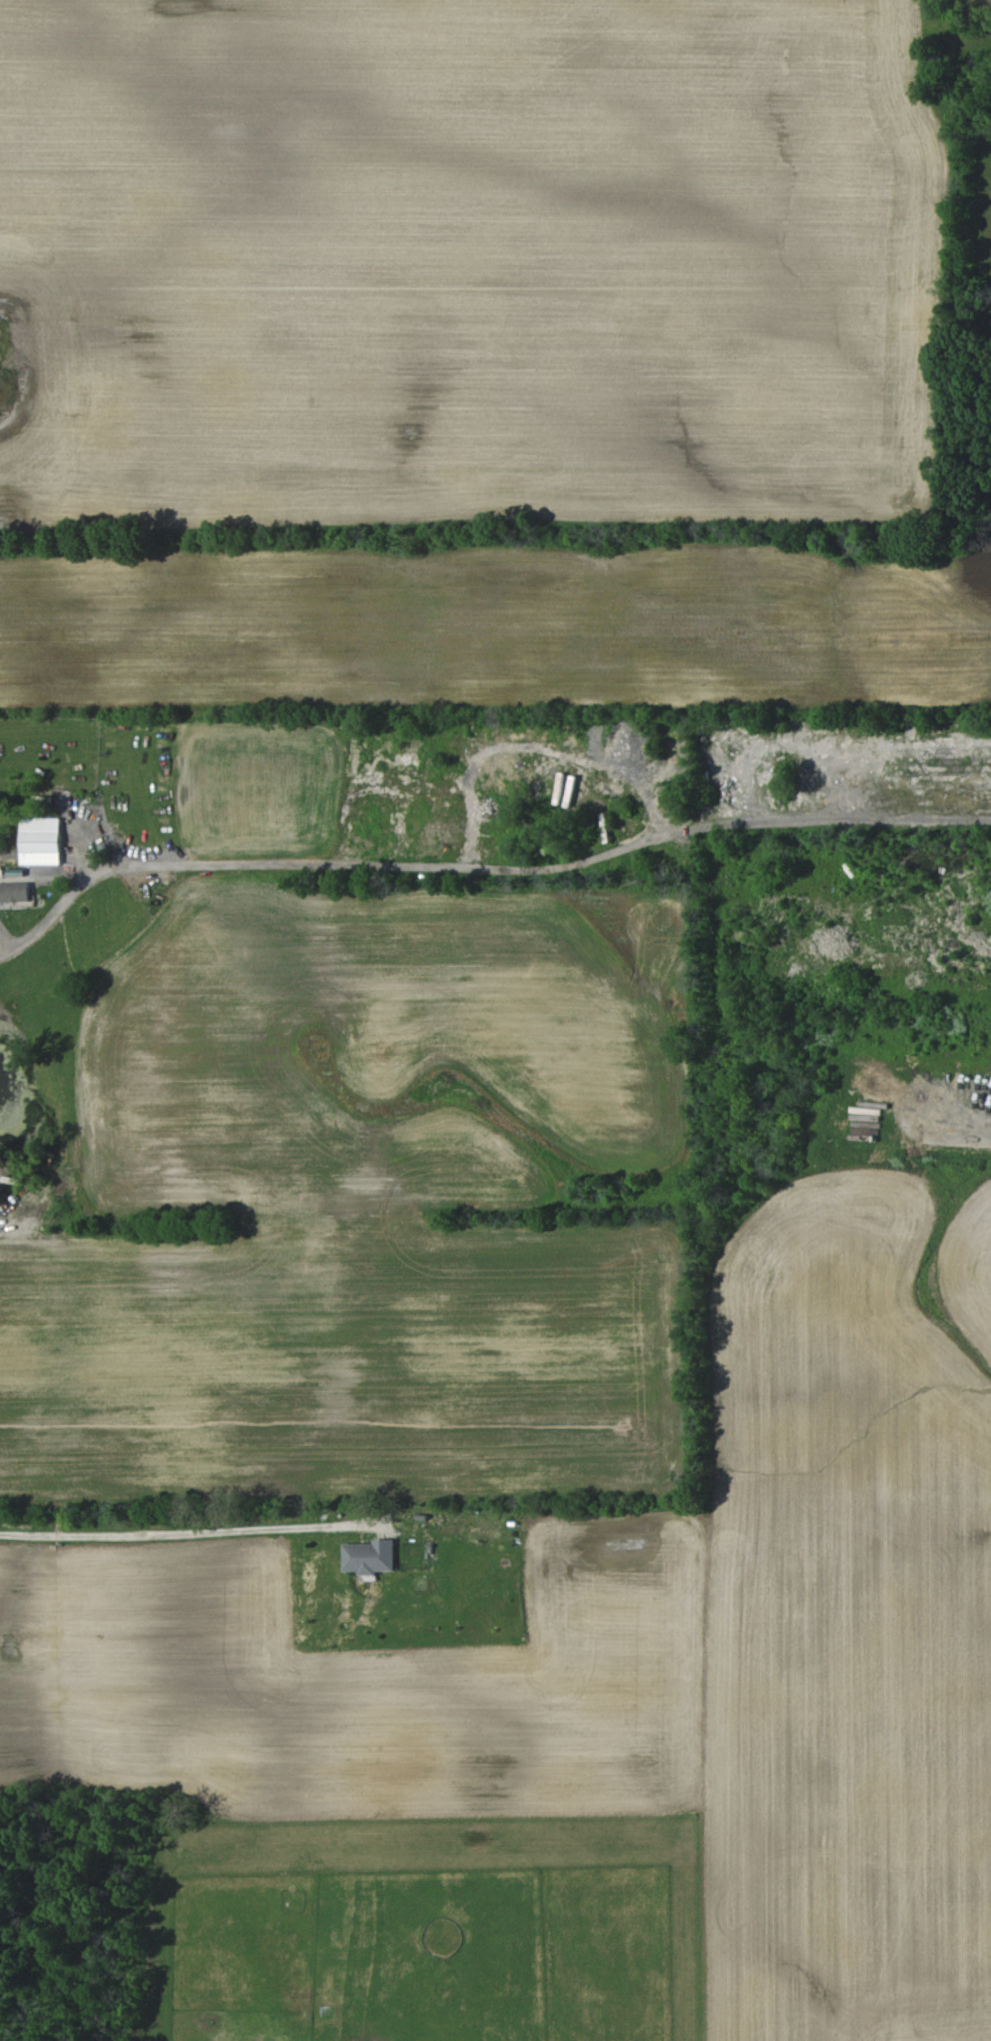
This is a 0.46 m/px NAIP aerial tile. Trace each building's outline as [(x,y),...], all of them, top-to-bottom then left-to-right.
[(60,865),(60,818),(21,818),(20,864),(60,865)] [(30,901),(30,882),(0,883),(0,903),(30,901)] [(374,1543),(344,1543),(344,1571),(359,1571),(359,1573),(395,1573),(394,1539),(374,1539),(374,1543)]
